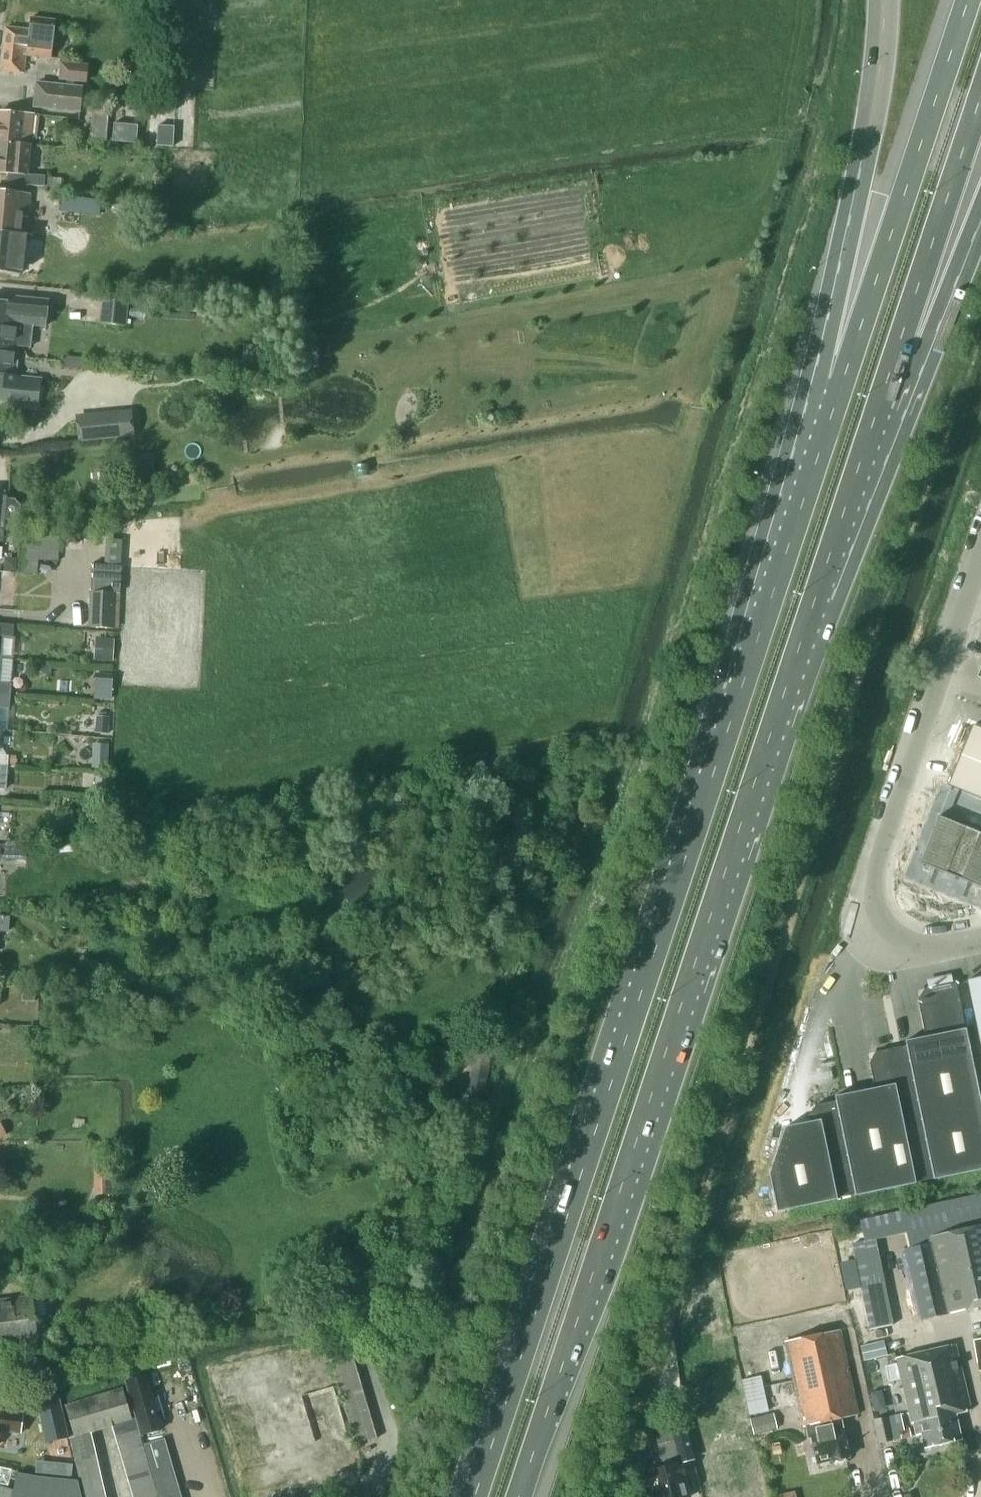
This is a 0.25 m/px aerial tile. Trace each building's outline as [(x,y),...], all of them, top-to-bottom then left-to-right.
[(35,53),(52,55),(57,19),(29,15),(27,32),(5,29),(0,70),(0,71),(24,76),(27,54),(35,53)] [(85,83),(87,64),(59,61),(57,80),(65,81),(64,84),(34,81),(32,107),(80,112),(83,86),(71,85),(72,82),(85,83)] [(107,112),(91,110),(88,138),(104,140),(107,112)] [(32,147),(35,116),(0,113),(0,145),(32,147)] [(138,125),(114,123),(112,141),(136,143),(138,125)] [(174,146),(174,126),(158,126),(157,146),(174,146)] [(32,147),(0,145),(0,175),(8,175),(7,186),(44,189),(61,191),(62,180),(29,176),(32,147)] [(0,192),(0,233),(24,235),(29,195),(0,192)] [(81,213),(101,216),(103,201),(83,198),(81,213)] [(20,274),(24,235),(0,233),(0,272),(20,274)] [(129,302),(101,299),(99,323),(126,325),(129,302)] [(2,340),(1,348),(18,350),(18,346),(30,347),(32,329),(46,331),(50,305),(8,300),(7,307),(0,306),(0,339),(2,340)] [(0,339),(0,394),(7,395),(6,401),(38,404),(38,399),(41,399),(43,387),(40,387),(40,380),(19,379),(20,375),(15,375),(18,350),(1,348),(2,340),(0,339)] [(131,409),(76,414),(79,441),(133,436),(131,409)] [(145,471),(134,472),(135,483),(146,483),(145,471)] [(123,540),(106,539),(105,564),(122,565),(123,540)] [(21,544),(19,573),(36,574),(38,545),(21,544)] [(17,560),(9,559),(5,562),(5,570),(16,570),(17,560)] [(90,591),(121,593),(122,565),(105,564),(91,563),(90,591)] [(115,632),(116,592),(90,593),(88,630),(115,632)] [(4,635),(13,636),(14,624),(0,623),(0,635),(4,635)] [(115,638),(102,638),(101,660),(114,661),(115,638)] [(113,680),(95,679),(94,699),(112,700),(113,680)] [(10,700),(12,684),(0,683),(0,699),(10,700)] [(10,700),(0,699),(0,707),(10,707),(10,700)] [(97,716),(95,733),(109,734),(111,717),(97,716)] [(971,726),(947,785),(980,799),(980,730),(971,726)] [(93,743),(92,768),(109,769),(110,744),(93,743)] [(10,755),(0,754),(0,768),(9,768),(10,755)] [(8,777),(9,768),(0,768),(0,776),(8,777)] [(55,809),(56,795),(45,794),(43,809),(55,809)] [(961,879),(979,833),(964,827),(946,873),(961,879)] [(27,858),(27,842),(9,842),(6,845),(0,845),(0,858),(27,858)] [(967,980),(980,1047),(980,977),(967,980)] [(906,1046),(933,1180),(980,1170),(980,1105),(965,1028),(965,1029),(956,982),(925,989),(917,999),(925,1037),(905,1041),(906,1046)] [(479,1109),(481,1100),(489,1064),(495,1066),(498,1053),(492,1051),(492,1050),(477,1046),(473,1061),(471,1060),(464,1094),(469,1096),(466,1107),(479,1109)] [(835,1096),(835,1101),(855,1196),(933,1180),(906,1046),(876,1052),(869,1062),(874,1088),(835,1096)] [(777,1212),(855,1196),(835,1101),(816,1105),(809,1116),(810,1122),(784,1127),(769,1174),(777,1212)] [(110,1180),(99,1180),(99,1193),(110,1193),(110,1180)] [(923,1206),(932,1242),(908,1247),(903,1249),(919,1320),(980,1306),(980,1192),(923,1206)] [(905,1233),(908,1247),(932,1242),(923,1206),(900,1211),(905,1233)] [(890,1214),(895,1235),(905,1233),(900,1211),(890,1214)] [(885,1237),(895,1235),(890,1214),(880,1216),(885,1237)] [(858,1221),(863,1241),(875,1239),(885,1237),(880,1216),(858,1221)] [(853,1255),(877,1250),(875,1239),(863,1241),(851,1243),(853,1255)] [(879,1261),(877,1250),(853,1255),(855,1265),(879,1261)] [(881,1271),(879,1261),(855,1265),(857,1276),(881,1271)] [(883,1282),(881,1271),(857,1276),(859,1287),(883,1282)] [(886,1293),(883,1282),(859,1287),(862,1297),(886,1293)] [(888,1303),(886,1293),(862,1297),(864,1308),(888,1303)] [(38,1343),(31,1297),(0,1302),(0,1348),(38,1343)] [(890,1314),(888,1303),(864,1308),(866,1319),(890,1314)] [(892,1324),(890,1314),(866,1319),(868,1330),(892,1324)] [(783,1342),(801,1425),(803,1424),(807,1438),(810,1438),(815,1464),(833,1460),(837,1463),(842,1462),(845,1458),(848,1457),(840,1418),(858,1414),(839,1329),(783,1342)] [(347,1341),(344,1330),(323,1336),(326,1347),(347,1341)] [(351,1352),(347,1341),(326,1347),(329,1358),(351,1352)] [(884,1341),(861,1346),(864,1360),(887,1355),(884,1341)] [(895,1358),(902,1390),(910,1424),(912,1423),(914,1435),(919,1434),(923,1448),(961,1440),(955,1414),(971,1410),(955,1344),(895,1358)] [(354,1363),(351,1352),(329,1358),(333,1369),(354,1363)] [(163,1361),(168,1373),(190,1366),(186,1354),(163,1361)] [(357,1374),(354,1363),(333,1369),(336,1380),(357,1374)] [(146,1374),(125,1380),(141,1435),(162,1429),(146,1374)] [(360,1384),(357,1374),(336,1380),(339,1391),(360,1384)] [(768,1411),(761,1376),(741,1380),(749,1415),(768,1411)] [(363,1395),(360,1384),(339,1391),(342,1401),(363,1395)] [(133,1420),(122,1387),(65,1404),(75,1436),(92,1431),(112,1427),(133,1420)] [(59,1395),(37,1400),(46,1442),(68,1437),(59,1395)] [(367,1406),(363,1395),(342,1401),(345,1412),(367,1406)] [(370,1417),(367,1406),(345,1412),(349,1423),(370,1417)] [(23,1414),(0,1411),(0,1431),(20,1433),(23,1414)] [(878,1443),(900,1438),(901,1439),(910,1437),(908,1428),(903,1429),(900,1413),(887,1416),(887,1417),(873,1420),(878,1443)] [(774,1414),(751,1419),(754,1434),(778,1428),(774,1414)] [(373,1428),(370,1417),(349,1423),(352,1434),(373,1428)] [(116,1438),(136,1432),(133,1420),(112,1427),(113,1428),(116,1438)] [(692,1457),(684,1425),(669,1429),(667,1420),(652,1423),(654,1432),(662,1467),(639,1473),(645,1496),(690,1496),(681,1463),(693,1459),(692,1457)] [(711,1459),(704,1461),(711,1493),(759,1483),(746,1420),(726,1424),(730,1444),(709,1449),(711,1459)] [(376,1439),(373,1428),(352,1434),(355,1445),(376,1439)] [(94,1443),(92,1431),(75,1436),(70,1438),(71,1440),(72,1448),(94,1443)] [(120,1450),(140,1444),(136,1432),(116,1438),(120,1450)] [(147,1454),(168,1448),(165,1437),(144,1443),(147,1454)] [(97,1455),(94,1443),(72,1448),(75,1460),(97,1455)] [(123,1462),(144,1455),(140,1444),(120,1450),(123,1462)] [(629,1461),(640,1458),(637,1444),(626,1447),(629,1461)] [(151,1465),(171,1459),(168,1448),(147,1454),(151,1465)] [(100,1467),(97,1455),(75,1460),(78,1472),(100,1467)] [(126,1473),(148,1467),(144,1455),(123,1462),(126,1473)] [(154,1476),(175,1470),(171,1459),(151,1465),(154,1476)] [(58,1475),(71,1476),(72,1464),(59,1463),(58,1475)] [(102,1479),(100,1467),(78,1472),(80,1484),(102,1479)] [(130,1485),(151,1478),(148,1467),(126,1473),(130,1485)] [(157,1487),(178,1481),(175,1470),(154,1476),(157,1487)] [(13,1490),(12,1496),(82,1496),(78,1480),(25,1475),(18,1473),(13,1490)] [(133,1496),(155,1490),(151,1478),(130,1485),(133,1496)] [(105,1491),(102,1479),(80,1484),(83,1496),(105,1491)] [(181,1491),(178,1481),(157,1487),(160,1496),(161,1496),(181,1491)] [(0,1486),(0,1496),(12,1496),(13,1490),(0,1486)]
